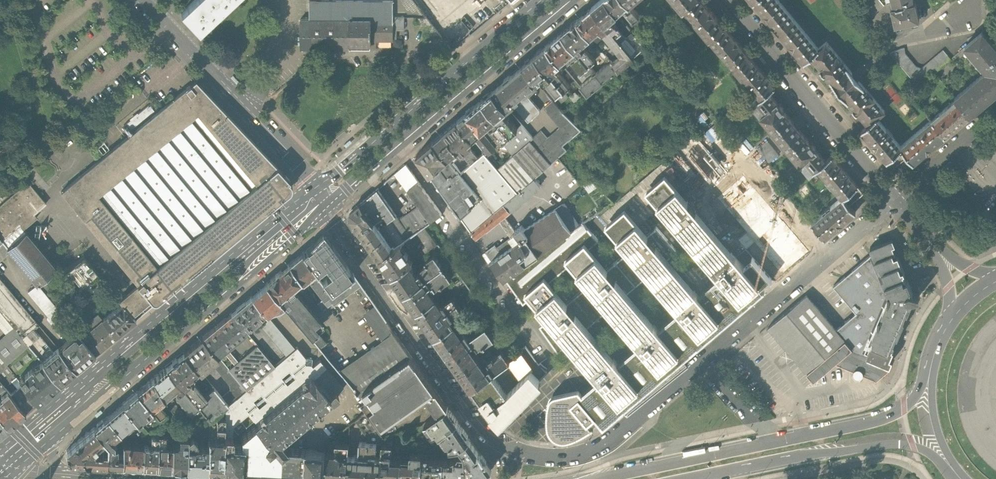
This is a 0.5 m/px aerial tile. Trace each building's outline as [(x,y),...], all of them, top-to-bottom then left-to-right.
[(222,9),(213,0),(194,0),(181,12),(199,31),(222,9)] [(222,9),(232,0),(213,0),(222,9)] [(396,29),(396,28),(398,28),(398,29),(404,29),(404,16),(393,17),(393,0),(310,0),(309,19),(300,19),(300,49),(349,49),(349,45),(355,45),(355,48),(370,48),(370,45),(371,45),(371,40),(393,40),(393,38),(396,38),(396,29)] [(592,6),(620,39),(625,34),(614,21),(619,16),(617,12),(606,0),(599,0),(592,6)] [(629,3),(626,0),(606,0),(617,12),(622,8),(637,25),(643,20),(629,3)] [(684,8),(693,0),(676,0),(684,8)] [(702,0),(693,0),(684,8),(708,38),(724,26),(702,0)] [(779,31),(793,19),(778,0),(755,0),(753,1),(779,31)] [(879,0),(872,0),(858,12),(865,21),(884,5),(879,0)] [(893,6),(892,6),(896,23),(919,18),(915,3),(915,1),(913,1),(913,0),(892,0),(893,6)] [(592,6),(577,19),(591,38),(601,30),(621,54),(612,62),(618,68),(634,55),(620,39),(592,6)] [(596,58),(584,44),(591,38),(577,19),(561,32),(589,64),(596,58)] [(819,49),(793,19),(779,31),(804,62),(810,56),(819,49)] [(749,56),(724,26),(708,38),(733,68),(749,56)] [(955,98),(958,101),(971,116),(995,94),(995,48),(980,30),(964,45),(986,70),(955,98)] [(582,70),(589,64),(561,32),(546,45),(562,64),(570,57),(582,70)] [(810,56),(839,91),(855,77),(827,42),(819,49),(810,56)] [(546,45),(534,55),(564,90),(571,84),(557,68),(562,64),(546,45)] [(891,53),(917,84),(932,72),(934,74),(951,59),(943,50),(922,68),(916,66),(905,53),(904,47),(902,48),(891,53)] [(534,55),(523,65),(537,82),(542,77),(558,95),(564,90),(534,55)] [(775,86),(749,56),(733,68),(759,99),(768,92),(775,86)] [(611,60),(596,73),(603,81),(618,68),(612,62),(611,60)] [(523,65),(492,90),(507,108),(513,103),(528,121),(539,112),(540,109),(525,92),(537,82),(523,65)] [(587,94),(603,81),(596,73),(580,86),(587,94)] [(859,81),(855,77),(839,91),(868,125),(876,118),(885,112),(859,81)] [(196,81),(62,194),(119,262),(138,285),(128,292),(119,300),(122,304),(135,320),(145,311),(289,190),(290,188),(291,185),(290,182),(288,180),(289,179),(196,81)] [(492,90),(482,100),(511,133),(518,127),(503,111),(507,108),(492,90)] [(797,126),(768,92),(759,99),(750,104),(780,140),(797,126)] [(896,104),(903,98),(897,92),(891,98),(896,104)] [(540,128),(533,136),(529,139),(551,163),(558,156),(567,149),(563,145),(581,129),(562,111),(552,99),(544,106),(559,125),(547,136),(540,128)] [(482,100),(466,113),(484,133),(490,128),(502,141),(511,133),(482,100)] [(958,101),(934,121),(947,136),(971,116),(958,101)] [(466,113),(457,121),(475,142),(477,139),(490,153),(496,147),(484,133),(466,113)] [(904,146),(876,118),(868,125),(862,132),(888,162),(902,150),(905,148),(904,146)] [(457,121),(443,132),(459,149),(470,164),(477,158),(468,148),(473,144),(475,142),(457,121)] [(914,164),(947,136),(934,121),(904,146),(905,148),(902,150),(914,164)] [(511,133),(502,141),(513,154),(529,139),(533,136),(521,124),(518,127),(511,133)] [(817,168),(825,161),(797,126),(780,140),(809,175),(817,168)] [(448,158),(459,149),(443,132),(433,141),(448,158)] [(750,139),(758,148),(763,144),(755,135),(750,139)] [(597,382),(584,392),(579,388),(555,394),(551,396),(549,400),(548,406),(547,413),(547,419),(548,427),(549,431),(551,434),(555,437),(560,439),(566,439),(574,437),(582,433),(594,426),(593,425),(592,425),(591,426),(588,422),(591,419),(594,417),(603,427),(625,409),(626,411),(688,362),(684,358),(765,290),(762,287),(766,283),(770,279),(774,285),(798,265),(806,258),(813,253),(783,217),(778,221),(706,136),(683,155),(762,251),(744,266),(667,174),(648,191),(669,217),(689,241),(719,277),(700,293),(669,257),(649,234),(627,209),(607,224),(628,250),(648,273),(680,312),(660,328),(627,290),(607,268),(586,242),(567,259),(589,285),(608,308),(639,346),(618,362),(588,326),(568,303),(545,276),(525,293),(543,313),(549,321),(568,344),(600,379),(597,382)] [(513,154),(497,168),(518,192),(534,177),(551,163),(529,139),(513,154)] [(430,173),(448,158),(433,141),(417,155),(430,173)] [(779,155),(767,141),(763,144),(758,148),(769,163),(779,155)] [(483,152),(477,158),(470,164),(460,173),(483,200),(494,212),(503,204),(518,192),(497,168),(483,152)] [(842,198),(857,186),(832,155),(825,161),(817,168),(842,198)] [(483,200),(460,173),(448,158),(430,173),(461,218),(483,200)] [(406,164),(395,173),(419,206),(399,220),(410,235),(415,231),(424,224),(441,212),(406,164)] [(518,192),(503,204),(510,212),(541,185),(534,177),(518,192)] [(0,208),(0,240),(2,243),(7,247),(26,231),(39,220),(36,216),(48,206),(30,184),(0,208)] [(863,193),(857,186),(842,198),(812,224),(825,239),(856,212),(849,205),(863,193)] [(377,188),(361,203),(374,222),(384,214),(388,219),(397,214),(377,188)] [(470,231),(494,212),(483,200),(461,218),(470,231)] [(351,211),(350,217),(379,258),(380,258),(393,248),(374,222),(361,203),(351,211)] [(505,215),(510,212),(503,204),(494,212),(470,231),(476,238),(499,220),(505,215)] [(492,259),(505,277),(572,228),(556,206),(527,227),(524,223),(517,228),(524,236),(492,259)] [(499,220),(510,233),(515,229),(505,215),(499,220)] [(649,234),(669,257),(689,241),(669,217),(649,234)] [(505,277),(524,303),(599,238),(584,220),(572,228),(505,277)] [(421,246),(425,251),(437,242),(424,224),(415,231),(424,243),(421,246)] [(486,251),(492,259),(524,236),(517,228),(515,229),(510,233),(511,235),(497,246),(496,244),(486,251)] [(58,267),(26,231),(7,247),(13,253),(38,283),(39,284),(58,267)] [(312,244),(301,253),(315,272),(325,265),(330,273),(322,280),(330,291),(353,274),(327,237),(325,237),(322,233),(312,244)] [(807,295),(768,328),(814,382),(835,364),(853,371),(853,373),(853,375),(854,377),(856,378),(858,379),(860,378),(861,377),(863,375),(876,381),(888,371),(891,365),(890,364),(892,358),(887,356),(890,349),(889,349),(891,343),(890,343),(895,331),(896,331),(901,320),(900,319),(905,307),(906,307),(910,298),(919,297),(919,293),(910,291),(906,282),(905,283),(900,271),(901,270),(896,258),(895,259),(890,247),(895,245),(892,238),(870,247),(872,253),(833,286),(856,313),(836,330),(807,295)] [(0,244),(0,263),(13,253),(7,247),(2,243),(0,244)] [(400,243),(393,248),(380,258),(392,276),(410,263),(413,261),(400,243)] [(628,250),(607,268),(627,290),(648,273),(628,250)] [(322,280),(315,272),(301,253),(289,263),(300,279),(302,281),(308,277),(323,297),(330,291),(322,280)] [(392,276),(404,294),(443,266),(435,254),(425,261),(427,263),(422,267),(422,271),(416,274),(415,273),(416,271),(410,263),(392,276)] [(68,271),(83,290),(100,277),(84,258),(68,271)] [(289,263),(266,283),(278,297),(291,286),(300,279),(289,263)] [(452,277),(443,266),(404,294),(417,311),(436,297),(428,286),(430,284),(432,286),(433,285),(435,288),(441,283),(442,284),(452,277)] [(366,292),(353,274),(330,291),(323,297),(317,302),(323,308),(331,302),(333,304),(357,286),(363,294),(366,292)] [(0,278),(0,311),(15,328),(20,334),(36,320),(0,278)] [(38,283),(28,292),(55,323),(65,314),(39,284),(38,283)] [(254,293),(251,295),(264,312),(266,313),(269,311),(272,310),(278,317),(288,308),(278,297),(266,283),(254,293)] [(589,285),(568,303),(588,326),(608,308),(589,285)] [(320,318),(291,286),(278,297),(288,308),(309,334),(318,328),(314,323),(320,318)] [(251,295),(230,313),(244,329),(264,312),(251,295)] [(441,304),(436,297),(417,311),(435,337),(454,323),(450,318),(462,309),(453,296),(441,304)] [(122,304),(103,320),(116,336),(135,320),(122,304)] [(393,330),(374,304),(362,312),(380,338),(340,367),(359,391),(364,387),(411,356),(393,330)] [(6,335),(15,328),(0,311),(0,328),(6,335)] [(245,330),(244,329),(230,313),(202,337),(216,352),(245,330)] [(116,336),(103,320),(98,314),(89,322),(93,328),(82,337),(95,353),(116,336)] [(295,347),(270,318),(261,325),(286,354),(295,347)] [(40,324),(36,320),(20,334),(29,345),(40,336),(34,329),(40,324)] [(559,351),(568,344),(549,321),(541,326),(559,351)] [(462,334),(454,323),(435,337),(447,354),(470,338),(466,332),(462,334)] [(473,344),(474,346),(476,345),(478,348),(484,343),(485,344),(494,337),(486,326),(470,338),(447,354),(459,371),(478,357),(470,346),(473,344)] [(15,328),(6,335),(0,340),(0,356),(21,381),(42,361),(29,345),(20,334),(15,328)] [(326,338),(318,328),(309,334),(319,344),(326,338)] [(75,335),(59,349),(76,370),(95,353),(82,337),(81,336),(77,338),(75,335)] [(202,337),(184,352),(197,366),(199,369),(209,361),(218,353),(216,352),(202,337)] [(256,343),(229,367),(247,389),(275,364),(256,343)] [(286,354),(275,364),(247,389),(228,405),(225,407),(225,418),(224,429),(231,430),(231,426),(247,414),(255,423),(325,366),(320,360),(312,366),(296,345),(295,347),(286,354)] [(58,348),(42,361),(60,383),(76,370),(59,349),(58,348)] [(486,369),(478,357),(459,371),(472,389),(492,374),(509,362),(511,361),(502,349),(493,356),(487,361),(489,364),(487,365),(489,367),(486,369)] [(187,374),(197,366),(184,352),(166,367),(179,381),(199,405),(211,419),(225,407),(228,405),(222,396),(212,384),(204,391),(190,375),(189,377),(187,374)] [(232,387),(222,396),(228,405),(247,389),(229,367),(218,353),(209,361),(232,387)] [(521,380),(507,394),(492,374),(472,389),(489,416),(489,417),(497,424),(540,380),(530,371),(527,366),(519,355),(511,361),(509,362),(521,380)] [(0,356),(0,382),(9,392),(21,381),(0,356)] [(427,396),(438,413),(447,406),(411,356),(364,387),(376,405),(372,410),(383,427),(427,396)] [(42,361),(21,381),(38,402),(60,383),(42,361)] [(270,443),(264,447),(268,452),(273,448),(280,455),(286,449),(280,443),(344,388),(325,366),(255,423),(270,443)] [(199,405),(179,381),(166,367),(152,378),(164,397),(173,390),(191,411),(199,405)] [(152,378),(137,391),(151,407),(164,397),(152,378)] [(21,381),(9,392),(25,412),(38,402),(21,381)] [(0,400),(0,416),(9,426),(25,412),(9,392),(0,382),(0,394),(3,397),(0,400)] [(137,419),(151,407),(137,391),(123,403),(135,418),(137,419)] [(123,403),(108,416),(120,431),(126,426),(127,428),(132,423),(130,422),(135,418),(123,403)] [(458,421),(447,406),(438,413),(424,423),(429,431),(432,429),(434,431),(436,430),(440,434),(458,421)] [(9,426),(0,416),(0,434),(9,426)] [(108,416),(94,428),(101,437),(107,443),(107,452),(106,464),(122,465),(123,454),(117,454),(118,446),(114,446),(114,442),(112,440),(120,431),(108,416)] [(209,439),(209,446),(208,469),(222,470),(224,429),(225,418),(220,418),(217,421),(216,436),(214,439),(209,439)] [(450,448),(460,447),(470,439),(458,421),(440,434),(446,444),(449,442),(450,448)] [(242,446),(264,447),(270,443),(255,423),(242,435),(242,443),(242,446)] [(70,462),(106,464),(107,452),(98,451),(96,451),(91,446),(101,437),(94,428),(66,451),(70,462)] [(159,428),(159,436),(157,467),(171,468),(172,446),(169,446),(166,443),(167,428),(159,428)] [(327,451),(286,449),(280,455),(273,448),(268,452),(264,447),(242,446),(242,443),(231,442),(231,430),(224,429),(222,470),(240,471),(304,474),(325,475),(327,452),(327,451)] [(147,445),(143,445),(142,466),(157,467),(159,436),(151,435),(151,443),(153,445),(149,447),(147,445)] [(192,436),(188,439),(186,468),(208,469),(209,446),(201,446),(201,447),(197,446),(197,442),(192,436)] [(171,468),(186,468),(188,439),(187,437),(180,437),(179,442),(176,445),(172,444),(172,446),(171,468)] [(465,455),(467,478),(478,478),(490,470),(491,468),(470,439),(460,447),(464,452),(465,455)] [(347,476),(381,478),(382,457),(376,456),(377,443),(360,442),(359,455),(348,455),(347,476)] [(123,443),(123,454),(122,465),(142,466),(143,445),(129,444),(129,443),(123,443)] [(336,453),(327,452),(325,475),(347,476),(348,455),(349,444),(337,443),(336,453)] [(381,478),(401,478),(402,459),(402,457),(392,456),(392,444),(383,444),(382,457),(381,478)] [(401,478),(421,478),(422,456),(422,453),(411,452),(410,460),(402,459),(401,478)] [(465,455),(443,459),(442,478),(467,478),(465,455)] [(443,459),(422,456),(421,478),(442,478),(443,459)]
